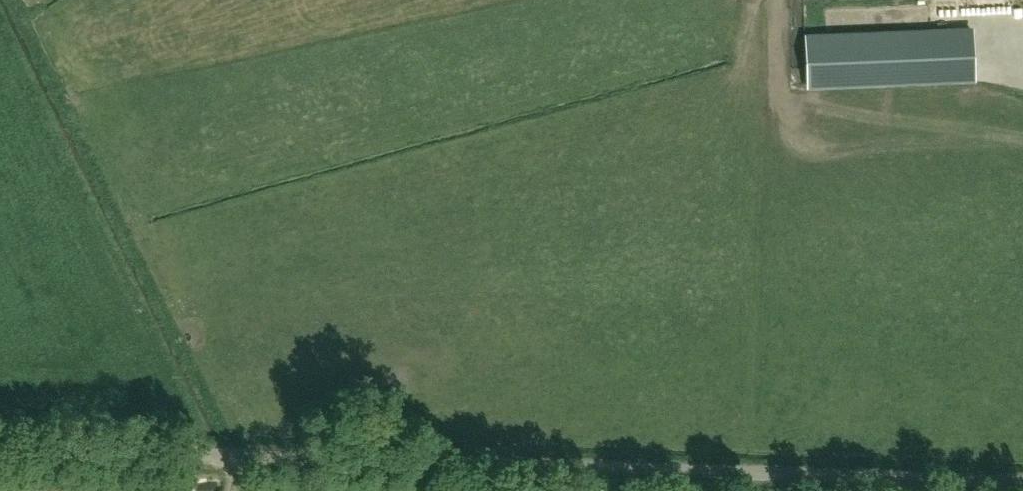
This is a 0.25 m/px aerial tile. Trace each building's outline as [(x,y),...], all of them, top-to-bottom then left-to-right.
[(809,87),(974,79),(972,30),(806,38),(809,87)]
